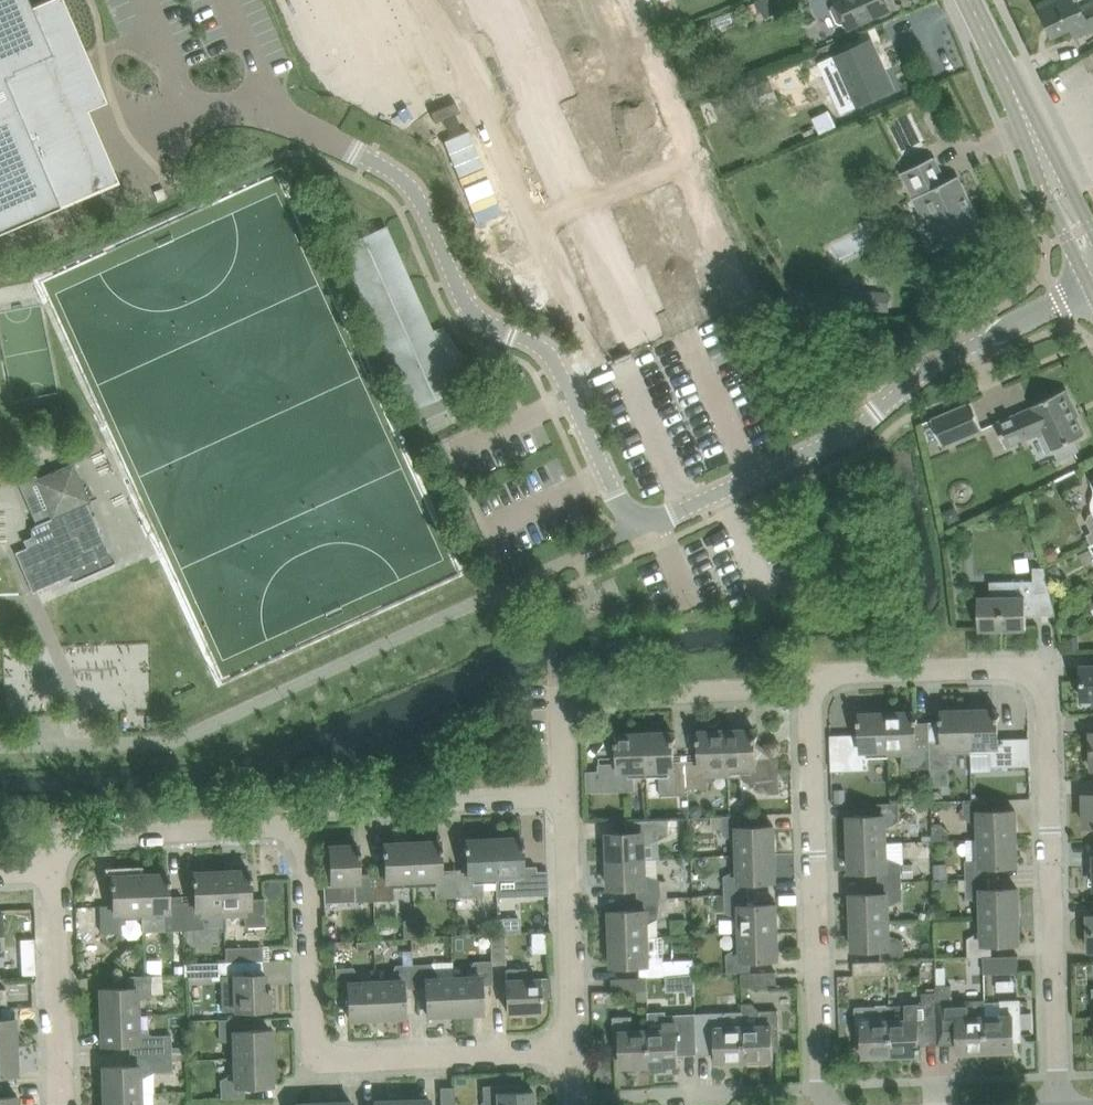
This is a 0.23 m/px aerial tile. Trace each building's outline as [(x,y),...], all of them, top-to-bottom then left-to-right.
[(102,186),(58,84),(93,69),(63,0),(42,0),(30,5),(28,0),(0,0),(0,230),(102,186)] [(337,66),(406,33),(391,0),(306,0),(337,66)] [(469,2),(479,26),(523,8),(519,0),(474,0),(469,2)] [(767,17),(784,10),(780,0),(757,0),(755,1),(759,11),(763,9),(767,17)] [(852,31),(892,12),(887,0),(838,0),(839,2),(833,4),(831,9),(837,22),(843,24),(848,22),(852,31)] [(1039,4),(1053,35),(1071,26),(1076,35),(1092,27),(1092,0),(1047,0),(1039,4)] [(754,2),(745,6),(748,15),(757,12),(754,2)] [(527,18),(492,33),(502,57),(537,42),(527,18)] [(873,34),(820,57),(842,106),(895,82),(873,34)] [(537,42),(502,57),(510,75),(545,60),(537,42)] [(545,60),(510,75),(518,94),(553,79),(545,60)] [(553,79),(518,94),(525,112),(554,100),(561,97),(553,79)] [(525,112),(518,115),(526,134),(562,118),(554,100),(525,112)] [(836,122),(831,111),(814,118),(820,130),(836,122)] [(562,118),(526,134),(533,152),(570,136),(562,118)] [(570,136),(533,152),(543,175),(579,160),(570,136)] [(914,166),(901,173),(914,199),(924,219),(931,216),(938,228),(948,248),(984,230),(958,176),(946,181),(934,157),(914,166)] [(609,214),(572,230),(582,253),(619,237),(609,214)] [(387,226),(340,247),(412,408),(459,387),(456,382),(476,374),(443,326),(433,330),(387,226)] [(873,246),(863,226),(824,246),(834,266),(873,246)] [(619,237),(582,253),(590,271),(627,256),(619,237)] [(627,256),(590,271),(598,290),(635,274),(627,256)] [(635,274),(598,290),(605,308),(642,292),(635,274)] [(845,288),(844,308),(889,312),(891,291),(845,288)] [(642,292),(605,308),(613,326),(650,310),(642,292)] [(650,310),(613,326),(623,349),(660,333),(650,310)] [(504,380),(509,392),(528,383),(523,371),(504,380)] [(1007,449),(1027,440),(1044,433),(1052,451),(1054,450),(1059,460),(1078,450),(1074,440),(1085,434),(1072,406),(1074,405),(1066,389),(1032,406),(1032,407),(997,422),(996,421),(995,421),(1007,449)] [(943,447),(983,430),(971,402),(931,419),(943,447)] [(113,562),(87,503),(91,501),(74,461),(34,479),(50,517),(37,523),(37,525),(37,533),(24,539),(28,547),(15,552),(33,592),(72,575),(74,579),(72,580),(73,581),(115,563),(115,561),(113,562)] [(948,507),(942,510),(948,521),(960,515),(957,509),(948,507)] [(1045,550),(1044,555),(1047,560),(1052,561),(1057,558),(1058,552),(1055,548),(1049,547),(1045,550)] [(1047,568),(1052,581),(1063,576),(1058,563),(1047,568)] [(1033,567),(1034,593),(1034,615),(1055,614),(1051,593),(1044,567),(1033,567)] [(1013,596),(1013,581),(990,582),(991,597),(978,597),(979,630),(1027,629),(1026,596),(1013,596)] [(1067,635),(1068,648),(1080,647),(1079,635),(1067,635)] [(124,705),(124,639),(56,639),(56,681),(88,681),(88,705),(124,705)] [(1092,698),(1092,665),(1082,666),(1083,698),(1092,698)] [(998,708),(970,709),(971,753),(992,752),(993,765),(1013,765),(1012,738),(999,738),(998,708)] [(943,740),(930,740),(931,767),(951,767),(950,754),(971,753),(970,709),(942,710),(943,740)] [(916,711),(888,712),(889,756),(911,755),(911,768),(931,767),(930,740),(917,741),(916,711)] [(848,770),(869,769),(868,756),(889,756),(888,712),(860,712),(861,743),(848,743),(848,770)] [(701,760),(688,761),(690,788),(708,787),(708,774),(729,773),(727,729),(700,730),(701,760)] [(755,729),(727,729),(729,773),(741,773),(741,776),(746,780),(750,780),(751,786),(768,785),(769,793),(780,792),(779,758),(756,759),(755,729)] [(673,731),(646,732),(647,776),(660,776),(660,794),(688,793),(687,788),(690,788),(688,761),(674,761),(673,731)] [(619,763),(605,763),(595,764),(596,784),(606,783),(606,790),(635,790),(635,776),(647,776),(646,732),(618,733),(619,763)] [(844,788),(835,789),(835,802),(844,802),(844,788)] [(1092,825),(1092,794),(1084,794),(1085,825),(1092,825)] [(987,799),(964,800),(964,817),(980,824),(980,839),(1016,837),(1015,810),(988,811),(987,799)] [(849,816),(850,843),(886,842),(885,828),(900,821),(899,803),(876,803),(876,815),(849,816)] [(694,806),(691,810),(692,815),(696,817),(701,816),(703,812),(702,807),(698,805),(694,806)] [(746,815),(722,816),(723,834),(738,840),(739,854),(775,853),(774,825),(746,826),(746,815)] [(608,832),(609,860),(645,859),(644,845),(659,838),(659,819),(635,820),(636,831),(608,832)] [(933,822),(934,837),(949,837),(949,830),(944,826),(938,822),(933,822)] [(521,836),(494,837),(496,881),(508,881),(508,894),(548,892),(547,870),(537,871),(536,866),(522,866),(521,836)] [(467,869),(454,869),(455,896),(483,895),(482,882),(496,881),(494,837),(466,839),(467,869)] [(966,860),(966,878),(990,877),(989,866),(1017,865),(1016,837),(980,839),(980,853),(966,860)] [(439,840),(412,841),(414,885),(435,884),(435,897),(455,896),(454,869),(441,870),(439,840)] [(385,873),(372,873),(374,900),(393,899),(393,886),(414,885),(412,841),(384,842),(385,873)] [(901,842),(886,842),(850,843),(850,871),(878,870),(879,882),(902,881),(901,842)] [(329,845),(331,884),(322,885),(323,902),(374,900),(372,873),(359,874),(358,843),(329,845)] [(724,875),(725,894),(748,893),(748,882),(776,881),(775,853),(739,854),(739,868),(724,875)] [(645,859),(609,860),(610,888),(638,887),(638,898),(661,897),(661,879),(645,873),(645,859)] [(912,863),(903,863),(903,877),(913,876),(912,863)] [(943,863),(935,863),(936,878),(948,878),(947,868),(943,863)] [(249,869),(222,870),(224,914),(245,913),(245,926),(265,925),(264,898),(250,899),(249,869)] [(196,901),(182,902),(183,929),(203,928),(203,915),(224,914),(222,870),(194,871),(196,901)] [(168,872),(141,874),(143,917),(164,917),(164,930),(183,929),(182,902),(169,902),(168,872)] [(102,932),(122,931),(122,918),(143,917),(141,874),(113,875),(114,905),(101,905),(102,932)] [(990,877),(966,878),(967,896),(982,903),(982,916),(1019,915),(1018,888),(990,888),(990,877)] [(851,894),(852,921),(888,920),(888,906),(903,899),(902,881),(879,882),(879,893),(851,894)] [(748,893),(725,894),(725,911),(741,918),(741,932),(778,931),(777,903),(749,904),(748,893)] [(610,910),(611,938),(648,937),(647,923),(662,916),(661,897),(638,898),(638,909),(610,910)] [(457,899),(458,909),(475,909),(475,898),(457,899)] [(1019,915),(982,916),(983,930),(968,938),(968,956),(984,956),(984,957),(992,956),(992,944),(1020,943),(1019,915)] [(888,920),(852,921),(853,949),(881,948),(881,961),(889,960),(889,959),(905,959),(904,940),(889,934),(888,920)] [(445,925),(446,935),(457,934),(455,924),(445,925)] [(778,931),(741,932),(742,946),(727,953),(727,972),(742,971),(742,973),(751,972),(751,959),(778,958),(778,931)] [(490,934),(492,960),(492,964),(506,963),(505,933),(490,934)] [(648,937),(611,938),(612,966),(640,965),(641,977),(647,977),(647,976),(664,976),(663,957),(648,951),(648,937)] [(36,973),(35,938),(21,939),(22,974),(36,973)] [(226,947),(226,961),(241,961),(240,947),(226,947)] [(1019,955),(992,956),(984,957),(984,973),(1019,972),(1019,955)] [(226,961),(184,962),(185,976),(215,975),(215,978),(223,978),(224,1010),(241,1010),(270,1009),(269,985),(265,985),(265,974),(257,974),(257,960),(241,961),(226,961)] [(467,976),(453,977),(455,1014),(483,1012),(481,984),(493,984),(492,964),(492,960),(474,961),(467,976)] [(854,975),(876,975),(889,974),(889,960),(881,961),(854,962),(854,975)] [(432,963),(413,964),(415,988),(426,987),(427,1015),(455,1014),(453,977),(439,978),(432,963)] [(389,980),(375,981),(377,1017),(405,1016),(403,988),(415,988),(413,964),(395,965),(389,980)] [(361,982),(353,967),(335,968),(336,991),(348,991),(349,1019),(377,1017),(375,981),(361,982)] [(527,967),(506,968),(506,980),(506,989),(507,1011),(540,1009),(540,998),(551,998),(550,973),(549,973),(549,978),(527,979),(527,967)] [(946,969),(937,969),(937,984),(947,984),(946,969)] [(777,971),(751,972),(742,973),(742,986),(777,985),(777,971)] [(695,995),(694,974),(685,974),(686,995),(695,995)] [(101,988),(102,1016),(138,1015),(137,1000),(152,993),(152,975),(129,976),(129,987),(101,988)] [(613,992),(635,991),(648,991),(647,977),(641,977),(612,978),(613,992)] [(936,985),(936,991),(938,1038),(958,1037),(959,1053),(987,1051),(985,1015),(984,1001),(952,1003),(951,984),(947,984),(937,984),(936,985)] [(922,1004),(890,1005),(892,1055),(920,1054),(919,1038),(938,1038),(936,991),(922,991),(922,1004)] [(1002,1015),(985,1015),(987,1051),(1015,1050),(1014,1034),(1021,1034),(1021,1029),(1020,1013),(1020,1000),(1001,1001),(1002,1015)] [(743,1011),(744,1025),(745,1061),(773,1060),(773,1044),(780,1044),(778,1009),(759,1010),(753,1002),(743,1002),(743,1011)] [(890,1005),(874,1006),(855,1007),(856,1041),(863,1040),(864,1056),(892,1055),(890,1005)] [(744,1025),(743,1011),(696,1013),(697,1047),(717,1046),(717,1062),(745,1061),(744,1025)] [(665,1028),(649,1029),(650,1065),(678,1064),(678,1048),(697,1047),(696,1013),(665,1014),(665,1028)] [(1031,1013),(1020,1013),(1021,1029),(1032,1029),(1031,1013)] [(138,1015),(102,1016),(103,1044),(131,1043),(131,1053),(172,1052),(171,1034),(153,1035),(138,1029),(138,1015)] [(633,1030),(632,1016),(614,1016),(615,1050),(622,1050),(622,1066),(650,1065),(649,1029),(633,1030)] [(17,1046),(16,1018),(0,1019),(0,1046),(17,1046)] [(242,1018),(219,1019),(220,1037),(235,1044),(235,1058),(271,1057),(270,1029),(242,1030),(242,1018)] [(18,1074),(17,1046),(0,1046),(0,1074),(18,1074)] [(185,1051),(172,1052),(172,1060),(186,1060),(185,1051)] [(103,1066),(104,1094),(140,1092),(140,1079),(155,1071),(155,1070),(172,1070),(172,1060),(172,1052),(131,1053),(131,1065),(103,1066)] [(221,1079),(221,1098),(245,1097),(244,1085),(272,1084),(271,1057),(235,1058),(236,1072),(221,1079)] [(484,1104),(534,1104),(533,1091),(517,1091),(517,1084),(483,1086),(484,1104)] [(440,1087),(441,1104),(455,1104),(454,1087),(440,1087)] [(104,1094),(105,1104),(141,1104),(140,1092),(104,1094)] [(18,1096),(0,1097),(0,1104),(19,1104),(18,1096)]
